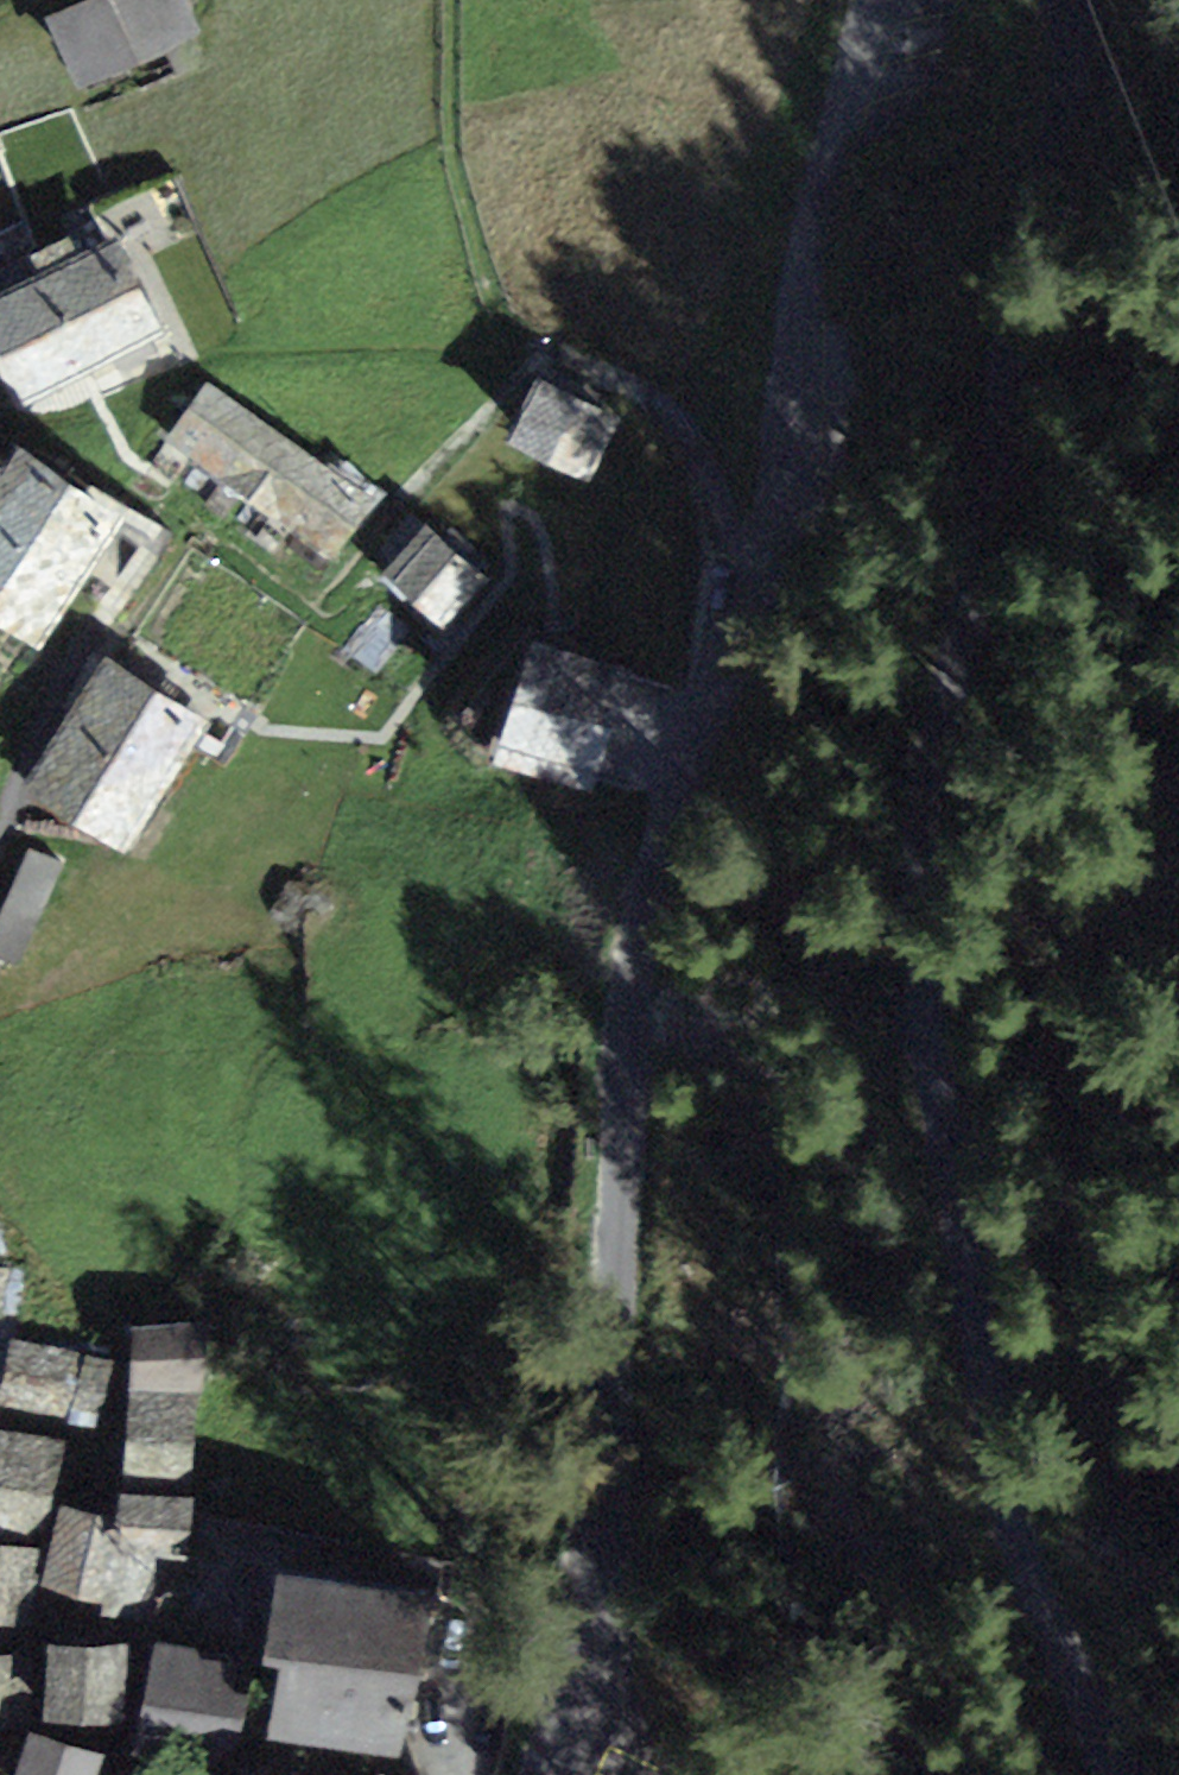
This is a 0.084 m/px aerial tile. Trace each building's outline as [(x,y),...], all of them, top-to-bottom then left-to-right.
[(32,24),(65,99),(189,45),(169,0),(88,0),(32,24)] [(0,285),(0,387),(6,401),(143,341),(100,242),(0,285)] [(524,378),(494,442),(588,485),(618,421),(524,378)] [(378,505),(199,388),(153,458),(332,575),(378,505)] [(0,457),(0,636),(10,642),(62,558),(120,594),(148,549),(0,457)] [(483,586),(423,528),(377,576),(437,634),(483,586)] [(628,672),(520,641),(486,760),(593,791),(628,672)] [(135,857),(206,727),(97,668),(26,797),(135,857)] [(0,912),(0,954),(18,962),(57,869),(24,855),(0,912)] [(0,1267),(0,1342),(9,1268),(0,1267)] [(202,1331),(129,1326),(125,1397),(197,1402),(202,1331)] [(15,1343),(0,1400),(0,1404),(93,1428),(109,1367),(15,1343)] [(197,1402),(125,1397),(119,1479),(191,1484),(197,1402)] [(0,1438),(0,1532),(43,1541),(62,1452),(0,1438)] [(113,1605),(126,1562),(185,1566),(191,1484),(119,1479),(116,1527),(63,1510),(40,1582),(113,1605)] [(0,1542),(0,1623),(30,1627),(40,1547),(0,1542)] [(282,1576),(255,1732),(396,1757),(423,1600),(282,1576)] [(123,1647),(46,1643),(42,1717),(119,1722),(123,1647)] [(253,1662),(156,1646),(139,1753),(235,1769),(253,1662)] [(0,1658),(0,1727),(36,1725),(32,1656),(0,1658)] [(13,1774),(92,1774),(97,1761),(26,1737),(13,1774)] [(144,1764),(138,1774),(163,1774),(144,1764)]
